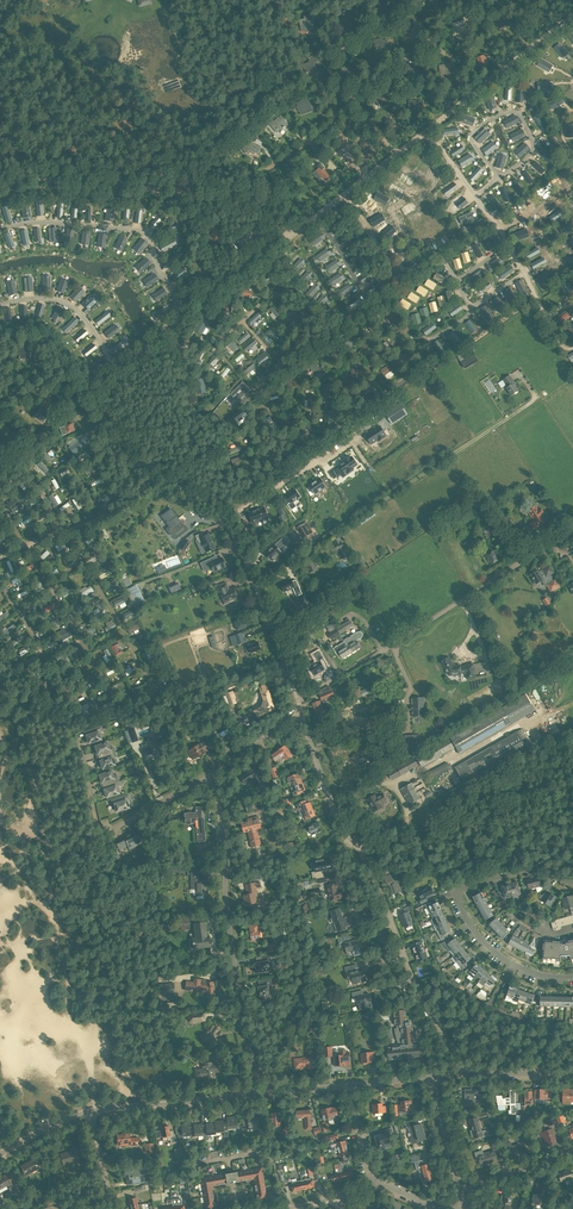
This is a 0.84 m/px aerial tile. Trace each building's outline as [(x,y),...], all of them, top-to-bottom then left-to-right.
[(354,19),(353,19),(352,13),(353,13),(352,10),(349,10),(349,11),(343,12),(344,20),(350,19),(351,20),(354,19)] [(508,25),(504,15),(495,18),(497,22),(499,21),(501,27),(508,25)] [(314,20),(311,20),(310,18),(305,19),(305,21),(300,22),(301,31),(305,30),(311,28),(311,29),(314,29),(312,22),(314,22),(314,20)] [(465,20),(451,24),(453,28),(454,33),(456,32),(464,30),(464,31),(467,30),(465,20)] [(424,31),(425,30),(415,22),(412,25),(415,27),(413,30),(412,31),(413,31),(418,36),(418,37),(420,38),(425,32),(424,31)] [(382,38),(373,40),(376,53),(389,50),(387,40),(383,40),(382,38)] [(560,44),(554,48),(562,58),(565,57),(566,56),(568,54),(560,44)] [(482,47),(480,49),(480,52),(483,56),(486,57),(486,60),(484,62),(484,65),(486,65),(488,64),(489,61),(491,60),(491,57),(485,49),(484,48),(482,47)] [(317,69),(313,62),(315,61),(314,60),(316,59),(315,55),(309,58),(311,62),(303,66),(305,69),(307,72),(307,73),(308,73),(314,70),(317,69)] [(541,59),(537,66),(549,72),(550,70),(551,69),(551,68),(552,66),(541,59)] [(341,72),(345,75),(345,74),(350,77),(350,78),(353,79),(352,79),(356,71),(345,65),(344,68),(343,68),(341,72)] [(414,74),(414,67),(413,67),(413,65),(406,65),(405,72),(405,73),(406,73),(411,73),(411,74),(414,74)] [(447,67),(446,65),(439,66),(441,73),(441,74),(447,73),(447,74),(449,73),(448,66),(447,67)] [(388,104),(386,98),(388,97),(387,93),(383,95),(384,96),(375,99),(377,103),(377,102),(379,106),(379,107),(379,106),(386,104),(386,105),(388,104)] [(492,95),(485,98),(489,111),(496,108),(492,95)] [(560,97),(549,103),(552,110),(564,103),(562,101),(563,100),(562,99),(560,97)] [(301,112),(311,108),(308,99),(297,103),(299,107),(297,107),(299,111),(300,111),(301,112)] [(414,110),(415,110),(420,110),(423,110),(423,102),(409,101),(409,110),(414,110)] [(536,115),(533,117),(535,120),(542,131),(547,128),(539,114),(537,116),(536,115)] [(462,115),(460,121),(472,126),(475,120),(462,115)] [(284,127),(287,124),(281,116),(270,125),(274,129),(277,126),(280,130),(283,128),(285,127),(284,127)] [(516,116),(504,122),(506,124),(505,125),(506,126),(508,128),(519,122),(516,116)] [(485,129),(475,139),(480,144),(490,134),(485,129)] [(522,130),(510,135),(513,142),(526,136),(522,130)] [(369,137),(360,144),(364,149),(373,142),(369,137)] [(553,137),(549,140),(557,151),(561,147),(553,137)] [(249,142),(242,148),(245,153),(249,150),(258,154),(260,148),(257,147),(258,146),(256,145),(249,142)] [(493,142),(482,150),(487,156),(497,148),(495,145),(496,145),(495,144),(494,144),(493,142)] [(525,144),(515,153),(517,155),(518,156),(520,158),(530,149),(525,144)] [(461,145),(450,153),(453,157),(464,150),(461,145)] [(372,146),(364,152),(370,160),(378,154),(372,146)] [(542,149),(539,153),(550,160),(553,156),(542,149)] [(470,154),(459,161),(462,167),(474,161),(472,158),(472,157),(471,157),(470,154)] [(500,155),(496,167),(503,169),(507,157),(504,156),(504,155),(503,155),(500,155)] [(536,161),(532,165),(541,174),(545,171),(536,161)] [(319,168),(317,171),(326,182),(331,178),(323,168),(324,168),(321,164),(318,166),(319,168)] [(479,167),(469,178),(473,182),(481,173),(481,174),(483,171),(481,169),(479,167)] [(526,170),(522,174),(530,184),(534,181),(526,170)] [(516,179),(511,181),(517,193),(522,191),(516,179)] [(455,183),(444,192),(446,195),(458,187),(455,183)] [(404,190),(392,184),(388,190),(400,197),(404,190)] [(505,188),(501,190),(506,202),(511,200),(505,188)] [(493,195),(488,198),(497,208),(501,205),(493,195)] [(28,203),(21,204),(23,218),(31,217),(28,203)] [(4,207),(2,208),(6,223),(11,221),(8,209),(7,206),(4,206),(4,207)] [(107,207),(105,220),(113,221),(114,208),(107,207)] [(471,212),(458,217),(461,224),(474,219),(471,212)] [(156,218),(149,227),(153,230),(162,219),(160,218),(161,217),(158,215),(156,218)] [(339,218),(331,229),(335,232),(343,221),(339,218)] [(171,226),(161,232),(164,236),(176,228),(175,226),(174,223),(171,225),(171,226)] [(67,227),(65,241),(72,242),(74,228),(67,227)] [(213,227),(210,241),(218,244),(222,229),(213,227)] [(346,227),(338,238),(342,241),(350,230),(346,227)] [(56,228),(48,228),(50,242),(57,241),(56,228)] [(26,230),(21,231),(23,245),(26,245),(29,244),(28,241),(26,230)] [(83,230),(81,244),(84,244),(84,245),(85,245),(86,244),(88,245),(90,231),(83,230)] [(495,230),(491,233),(497,245),(502,242),(495,230)] [(9,232),(4,234),(9,248),(11,247),(14,246),(13,243),(9,232)] [(99,233),(97,247),(104,248),(106,234),(99,233)] [(320,233),(312,238),(314,241),(313,242),(315,245),(323,239),(321,236),(322,236),(320,233)] [(120,235),(115,248),(122,251),(127,238),(120,235)] [(486,237),(481,239),(488,251),(492,249),(486,237)] [(142,238),(133,249),(139,254),(148,243),(142,238)] [(355,238),(345,247),(348,251),(358,242),(355,238)] [(174,239),(160,246),(162,251),(173,245),(173,246),(177,244),(175,241),(174,239)] [(477,243),(472,246),(479,258),(483,255),(477,243)] [(326,249),(318,254),(320,257),(319,258),(321,261),(329,255),(327,252),(328,252),(326,249)] [(359,251),(349,258),(351,262),(362,255),(359,251)] [(175,255),(162,264),(165,269),(176,261),(179,259),(177,257),(175,255)] [(146,258),(136,267),(141,272),(151,263),(146,258)] [(498,258),(487,266),(491,272),(502,264),(498,258)] [(300,259),(293,266),(296,268),(294,270),(297,272),(304,265),(301,262),(302,261),(300,259)] [(336,259),(328,265),(330,268),(329,269),(331,272),(339,266),(337,263),(339,262),(336,259)] [(366,261),(354,268),(357,272),(368,266),(366,261)] [(511,266),(499,274),(501,276),(500,276),(502,279),(505,277),(514,270),(511,266)] [(184,268),(172,276),(175,280),(185,274),(188,272),(186,270),(184,268)] [(481,270),(469,277),(474,284),(485,276),(481,270)] [(307,271),(301,279),(303,281),(302,282),(305,285),(312,277),(309,275),(310,274),(307,271)] [(371,271),(360,278),(363,282),(374,276),(371,271)] [(154,273),(143,281),(147,287),(158,279),(154,273)] [(340,273),(331,279),(333,282),(332,283),(334,286),(342,280),(340,277),(342,276),(340,273)] [(32,278),(24,278),(26,292),(33,291),(32,278)] [(61,278),(57,291),(64,294),(69,281),(61,278)] [(522,279),(515,283),(522,295),(528,291),(522,279)] [(14,280),(7,282),(9,295),(17,293),(14,280)] [(378,281),(367,289),(370,293),(381,285),(378,281)] [(194,282),(180,287),(182,292),(193,288),(196,287),(195,284),(194,282)] [(489,282),(478,289),(481,294),(492,286),(489,282)] [(349,283),(341,289),(343,292),(342,293),(344,296),(352,290),(350,287),(351,286),(349,283)] [(565,286),(571,296),(572,295),(572,290),(569,283),(565,286)] [(285,298),(292,288),(287,284),(280,295),(285,298)] [(315,284),(308,292),(311,294),(309,295),(312,298),(319,290),(316,288),(317,286),(315,284)] [(80,286),(70,297),(76,302),(85,292),(83,290),(83,289),(82,288),(82,289),(80,286)] [(164,288),(153,295),(157,301),(168,294),(164,288)] [(511,288),(504,291),(510,303),(517,300),(511,288)] [(243,289),(241,295),(242,295),(251,298),(253,291),(243,289)] [(85,301),(83,304),(89,310),(97,302),(94,299),(95,299),(94,298),(93,298),(91,296),(88,299),(87,299),(85,301)] [(323,296),(315,303),(318,305),(317,306),(319,309),(326,302),(324,299),(325,298),(323,296)] [(499,296),(492,299),(498,312),(505,308),(499,296)] [(351,306),(347,309),(350,313),(362,304),(358,300),(350,306),(351,306)] [(40,304),(36,316),(41,318),(44,305),(40,304)] [(225,304),(224,312),(231,312),(232,307),(234,307),(234,305),(232,304),(225,304)] [(459,304),(452,310),(455,314),(463,309),(459,304)] [(487,304),(480,308),(486,320),(493,317),(487,304)] [(296,305),(290,310),(300,321),(305,316),(296,305)] [(58,306),(52,318),(58,322),(65,309),(58,306)] [(273,306),(270,309),(277,318),(280,315),(273,306)] [(164,308),(153,315),(157,322),(168,314),(164,308)] [(335,309),(326,315),(329,318),(327,319),(330,322),(338,316),(335,313),(337,312),(335,309)] [(384,315),(390,326),(400,320),(393,310),(384,315)] [(105,313),(95,321),(98,325),(111,316),(109,314),(110,313),(107,311),(105,313)] [(570,311),(558,319),(561,323),(572,315),(570,311)] [(257,314),(249,321),(252,324),(260,317),(257,314)] [(65,326),(62,329),(65,331),(67,333),(79,321),(75,317),(66,326),(65,326)] [(201,318),(195,329),(202,334),(209,322),(201,318)] [(472,322),(467,326),(472,334),(477,330),(472,322)] [(115,324),(104,332),(109,339),(120,330),(115,324)] [(373,325),(368,327),(375,339),(379,337),(373,325)] [(430,325),(423,331),(426,335),(434,330),(430,325)] [(407,326),(395,332),(397,337),(409,330),(407,326)] [(299,328),(293,340),(301,344),(307,332),(299,328)] [(85,330),(75,338),(78,342),(88,333),(85,330)] [(273,330),(264,338),(267,341),(276,334),(273,330)] [(247,333),(238,340),(241,344),(250,336),(247,333)] [(456,333),(451,337),(456,345),(461,341),(456,333)] [(341,343),(346,349),(354,342),(349,337),(346,339),(346,338),(343,340),(343,341),(341,343)] [(254,338),(244,347),(247,351),(257,342),(254,338)] [(122,341),(112,349),(115,353),(128,344),(126,342),(127,342),(124,339),(121,341),(122,341)] [(177,348),(187,346),(185,339),(175,341),(177,348)] [(228,345),(225,347),(230,352),(232,350),(233,352),(239,347),(233,340),(228,345)] [(387,342),(383,343),(389,354),(393,352),(387,342)] [(440,343),(435,346),(440,354),(445,351),(440,343)] [(94,344),(83,352),(87,356),(97,348),(94,344)] [(335,345),(328,348),(334,360),(340,358),(335,345)] [(27,351),(26,349),(18,350),(18,353),(19,353),(19,357),(19,358),(26,357),(26,358),(29,358),(28,351),(27,351)] [(200,349),(194,361),(198,363),(204,351),(200,349)] [(465,369),(478,361),(471,349),(458,357),(465,369)] [(242,354),(235,359),(238,362),(244,356),(242,354)] [(265,354),(257,361),(260,364),(268,358),(265,354)] [(412,361),(412,354),(399,354),(399,358),(398,358),(398,363),(403,363),(403,361),(412,361)] [(218,356),(211,364),(213,366),(217,362),(221,358),(218,356)] [(101,358),(91,366),(94,370),(104,362),(101,358)] [(314,362),(309,366),(315,373),(317,374),(315,376),(317,379),(322,375),(319,372),(319,373),(317,371),(320,369),(314,362)] [(254,363),(243,372),(246,376),(257,367),(254,363)] [(384,376),(392,371),(390,368),(388,365),(381,371),(382,373),(384,376)] [(228,367),(221,375),(224,378),(231,370),(228,367)] [(362,371),(354,370),(352,369),(351,377),(361,378),(362,371)] [(511,395),(518,391),(513,384),(515,383),(510,376),(503,380),(508,388),(507,388),(511,395)] [(289,389),(297,388),(295,378),(287,379),(289,389)] [(198,393),(206,392),(203,379),(196,380),(198,393)] [(372,381),(368,384),(374,394),(378,391),(372,381)] [(243,382),(231,395),(235,399),(238,402),(246,393),(250,389),(243,382)] [(323,384),(322,396),(332,397),(333,385),(323,384)] [(309,395),(308,407),(316,407),(316,396),(309,395)] [(346,396),(343,408),(352,410),(355,398),(346,396)] [(401,404),(385,414),(392,424),(407,414),(401,404)] [(43,421),(49,414),(40,408),(38,411),(36,414),(36,415),(42,419),(41,420),(43,421)] [(334,409),(327,411),(330,419),(328,419),(329,424),(334,422),(338,420),(334,409)] [(234,418),(238,423),(247,416),(244,411),(234,418)] [(214,412),(210,415),(217,422),(220,418),(214,412)] [(277,425),(270,416),(266,420),(273,428),(277,425)] [(64,426),(59,428),(62,436),(67,434),(73,431),(70,424),(64,426)] [(380,426),(366,436),(371,444),(378,440),(379,441),(385,437),(384,436),(386,435),(380,426)] [(306,428),(297,435),(300,438),(308,431),(306,428)] [(80,440),(69,447),(74,455),(85,447),(80,440)] [(241,445),(228,450),(230,455),(243,450),(241,445)] [(271,449),(265,453),(273,465),(279,461),(271,449)] [(80,461),(80,460),(82,463),(90,458),(88,455),(86,451),(77,457),(80,461)] [(43,452),(40,455),(49,463),(52,460),(43,452)] [(231,459),(235,468),(244,465),(240,456),(231,459)] [(341,468),(335,472),(338,476),(341,474),(344,472),(345,473),(346,472),(347,473),(353,469),(352,468),(357,464),(352,457),(351,458),(350,457),(344,461),(345,462),(340,466),(341,468)] [(40,461),(37,464),(38,465),(45,473),(49,470),(44,465),(40,461)] [(67,466),(58,471),(60,474),(64,471),(69,469),(67,466)] [(93,467),(85,471),(87,475),(95,470),(93,467)] [(99,478),(91,484),(93,487),(101,481),(99,478)] [(320,478),(309,486),(315,494),(326,487),(320,478)] [(54,479),(51,481),(54,486),(56,490),(59,488),(54,479)] [(18,483),(14,485),(22,496),(25,493),(23,490),(19,485),(18,483)] [(108,489),(98,497),(101,500),(107,496),(110,500),(114,497),(108,489)] [(295,489),(286,496),(290,502),(287,504),(291,510),(297,506),(294,502),(297,501),(296,499),(300,496),(295,489)] [(52,495),(49,497),(54,506),(57,504),(52,495)] [(16,498),(5,505),(8,508),(18,501),(16,498)] [(76,498),(72,500),(79,510),(82,508),(76,498)] [(20,503),(11,510),(13,513),(23,507),(20,503)] [(68,503),(59,509),(61,512),(64,510),(70,505),(68,503)] [(282,505),(277,507),(281,516),(286,513),(282,505)] [(536,505),(526,511),(532,521),(529,523),(533,530),(548,521),(544,515),(545,514),(542,508),(539,510),(536,505)] [(265,507),(248,513),(252,525),(269,519),(265,507)] [(37,508),(33,510),(39,521),(42,519),(37,508)] [(188,530),(188,529),(187,530),(183,524),(182,525),(171,509),(171,508),(170,508),(161,516),(169,527),(166,530),(170,534),(170,535),(171,535),(175,540),(188,530)] [(28,514),(19,520),(21,523),(31,518),(28,514)] [(303,524),(297,528),(303,538),(309,534),(303,524)] [(492,531),(490,527),(484,531),(485,534),(484,535),(487,539),(494,534),(495,535),(499,533),(496,528),(492,531)] [(520,546),(524,543),(513,528),(509,531),(520,546)] [(293,529),(286,534),(290,540),(292,538),(295,542),(300,539),(293,529)] [(204,537),(202,533),(195,536),(197,540),(199,539),(206,553),(215,548),(208,534),(204,537)] [(89,534),(79,540),(81,544),(92,538),(89,534)] [(497,538),(496,535),(494,537),(500,547),(504,544),(499,536),(497,538)] [(280,549),(286,543),(282,538),(275,545),(275,544),(274,544),(271,548),(272,548),(265,554),(265,555),(271,561),(275,558),(276,558),(282,552),(282,553),(282,552),(280,549)] [(348,557),(339,538),(334,540),(335,543),(330,545),(334,554),(339,552),(342,559),(348,557)] [(190,543),(185,539),(179,549),(184,552),(190,543)] [(66,548),(56,552),(58,556),(68,552),(66,548)] [(100,548),(87,555),(89,560),(103,553),(100,548)] [(482,552),(480,549),(476,551),(476,550),(472,552),(476,559),(480,557),(478,554),(482,552)] [(492,564),(499,560),(493,551),(486,556),(488,560),(489,562),(490,561),(492,564)] [(50,554),(41,562),(44,565),(53,557),(50,554)] [(360,565),(366,562),(365,560),(364,561),(360,555),(356,557),(360,565)] [(225,567),(221,558),(213,562),(213,561),(212,562),(210,559),(200,564),(203,570),(210,567),(211,567),(213,572),(225,567)] [(14,559),(9,560),(14,573),(19,571),(14,559)] [(310,573),(317,570),(313,560),(306,563),(310,573)] [(32,564),(22,569),(24,573),(34,568),(32,564)] [(55,565),(46,570),(48,574),(57,569),(55,565)] [(159,570),(157,571),(158,575),(167,572),(164,565),(158,568),(159,570)] [(108,566),(96,572),(98,576),(110,570),(108,566)] [(549,575),(553,573),(549,566),(542,570),(543,571),(539,573),(538,570),(530,574),(536,584),(542,581),(545,586),(547,585),(551,592),(559,587),(555,580),(552,582),(549,575)] [(20,576),(11,581),(13,585),(22,580),(20,576)] [(291,578),(279,584),(283,593),(293,589),(297,597),(302,594),(296,580),(292,581),(291,578)] [(117,579),(105,585),(107,589),(119,583),(117,579)] [(226,591),(225,588),(228,587),(226,583),(216,587),(219,594),(220,594),(223,601),(228,600),(229,603),(233,601),(233,600),(237,598),(234,588),(226,591)] [(178,584),(169,588),(171,593),(180,588),(178,584)] [(42,586),(33,591),(34,594),(44,589),(42,586)] [(72,588),(62,593),(64,597),(74,592),(72,588)] [(91,588),(81,594),(83,597),(93,591),(91,588)] [(25,590),(17,595),(19,598),(20,598),(27,594),(27,593),(25,590)] [(124,598),(113,603),(115,607),(126,601),(124,598)] [(32,602),(23,609),(25,612),(35,606),(32,602)] [(52,604),(44,609),(46,613),(54,608),(52,604)] [(306,604),(300,607),(303,612),(309,608),(306,604)] [(330,618),(332,617),(332,616),(335,613),(332,610),(333,609),(330,605),(324,610),(330,618)] [(80,606),(71,610),(74,615),(83,610),(80,606)] [(132,610),(121,616),(123,620),(134,614),(132,610)] [(104,611),(93,616),(95,619),(106,614),(104,611)] [(9,615),(7,612),(0,617),(0,622),(9,615)] [(308,613),(301,618),(305,625),(312,620),(310,616),(308,613)] [(53,615),(48,617),(55,629),(59,626),(53,615)] [(238,631),(246,628),(244,619),(235,622),(238,631)] [(350,620),(337,628),(340,634),(353,626),(350,620)] [(114,623),(105,629),(106,632),(115,627),(114,623)] [(13,624),(3,632),(5,635),(5,636),(16,628),(13,624)] [(137,625),(127,629),(129,634),(134,632),(138,630),(139,629),(137,625)] [(93,627),(81,633),(83,637),(95,631),(93,627)] [(67,628),(56,634),(61,642),(72,636),(70,633),(67,628)] [(337,628),(328,634),(332,639),(340,634),(337,628)] [(241,633),(235,635),(238,644),(245,642),(241,633)] [(362,635),(362,634),(361,633),(360,633),(359,633),(358,633),(356,634),(349,638),(348,638),(344,640),(345,643),(352,653),(361,648),(356,641),(359,639),(361,638),(362,637),(362,636),(362,635)] [(21,636),(11,643),(13,647),(24,640),(21,636)] [(55,640),(47,645),(49,648),(57,643),(55,640)] [(343,659),(352,653),(345,643),(344,640),(344,641),(345,642),(335,648),(336,650),(335,651),(337,654),(338,654),(339,653),(343,659)] [(117,642),(110,646),(116,656),(122,652),(121,649),(119,650),(117,646),(119,645),(117,642)] [(248,646),(245,647),(248,654),(251,653),(261,649),(258,642),(253,644),(248,645),(248,646)] [(81,647),(70,653),(73,657),(84,651),(81,647)] [(27,648),(19,653),(21,656),(29,651),(27,648)] [(107,649),(103,651),(110,662),(114,660),(107,649)] [(63,652),(54,658),(57,662),(62,659),(63,660),(65,663),(69,660),(63,652)] [(318,662),(309,668),(314,675),(325,669),(324,667),(327,665),(319,652),(314,655),(318,662)] [(453,664),(449,658),(447,659),(447,658),(444,659),(442,661),(443,662),(440,663),(441,663),(447,673),(452,673),(453,675),(460,675),(460,673),(466,673),(467,679),(476,677),(473,664),(465,666),(465,667),(460,667),(460,665),(455,666),(455,665),(453,665),(454,664),(453,664)] [(34,661),(26,669),(29,673),(37,664),(34,661)] [(44,665),(34,672),(36,675),(46,669),(44,665)] [(114,665),(104,670),(106,673),(116,668),(114,665)] [(77,675),(68,681),(71,685),(79,679),(77,675)] [(163,678),(157,681),(161,691),(167,689),(163,678)] [(41,682),(38,684),(43,692),(47,690),(41,682)] [(273,709),(274,708),(274,707),(266,685),(260,687),(264,700),(262,707),(255,711),(258,717),(271,709),(271,710),(272,710),(273,710),(273,709)] [(370,693),(367,688),(361,691),(360,688),(355,691),(358,698),(362,696),(363,697),(370,693)] [(322,700),(334,695),(332,690),(320,695),(322,700)] [(230,705),(236,703),(232,692),(226,694),(230,705)] [(508,696),(499,702),(501,706),(511,700),(508,696)] [(422,704),(424,704),(424,699),(424,698),(412,698),(412,706),(411,706),(411,705),(411,710),(411,709),(412,709),(412,716),(425,716),(424,710),(422,710),(422,704)] [(317,714),(324,711),(326,711),(323,704),(327,703),(325,699),(313,704),(317,714)] [(88,704),(87,704),(89,707),(91,707),(93,711),(96,717),(100,715),(101,715),(94,701),(88,704)] [(114,705),(104,710),(106,714),(116,710),(114,705)] [(460,754),(512,724),(502,707),(451,738),(460,754)] [(227,723),(218,729),(214,732),(216,735),(214,736),(214,737),(211,739),(215,745),(232,734),(229,730),(230,729),(227,723)] [(89,743),(101,740),(99,734),(103,733),(101,727),(85,732),(87,738),(86,738),(87,742),(88,741),(89,743)] [(133,727),(127,729),(132,742),(137,740),(133,727)] [(465,761),(455,768),(467,788),(477,782),(533,749),(522,729),(465,761)] [(152,747),(146,749),(148,754),(153,753),(154,753),(155,757),(162,754),(159,745),(167,742),(165,737),(163,732),(155,734),(156,737),(149,740),(152,747)] [(420,735),(405,736),(405,750),(415,749),(420,749),(420,735)] [(422,767),(446,753),(454,748),(448,738),(446,740),(416,757),(422,767)] [(203,755),(206,753),(205,752),(209,750),(203,741),(199,743),(200,744),(188,751),(193,759),(202,754),(203,755)] [(109,748),(107,743),(96,747),(96,749),(95,749),(96,752),(97,752),(99,758),(115,753),(113,747),(109,748)] [(278,751),(272,755),(275,761),(283,756),(285,760),(292,755),(289,751),(290,751),(288,747),(287,748),(285,746),(277,751),(278,751)] [(355,754),(351,758),(357,763),(361,759),(363,761),(365,760),(363,758),(356,752),(355,754)] [(103,769),(115,765),(113,759),(117,758),(115,753),(99,758),(101,763),(100,764),(101,767),(102,767),(103,769)] [(418,765),(414,757),(404,763),(408,770),(418,765)] [(431,780),(438,776),(438,775),(450,769),(447,763),(427,773),(431,780)] [(387,772),(391,779),(401,773),(397,766),(387,772)] [(255,767),(247,772),(248,773),(241,778),(245,784),(252,779),(257,786),(258,785),(261,789),(265,786),(262,782),(263,782),(259,776),(257,772),(258,771),(255,767)] [(274,778),(279,776),(275,768),(270,769),(274,778)] [(113,777),(111,771),(100,775),(100,777),(99,778),(100,781),(101,781),(103,786),(119,781),(117,776),(113,777)] [(297,774),(286,778),(290,788),(291,788),(294,786),(302,783),(299,776),(299,777),(297,774)] [(107,798),(119,794),(117,788),(121,787),(119,781),(103,786),(105,792),(104,792),(105,796),(106,795),(107,798)] [(294,786),(291,788),(294,796),(300,794),(300,792),(305,790),(302,783),(294,786)] [(409,805),(421,799),(412,784),(401,790),(409,805)] [(460,798),(468,793),(465,788),(456,792),(460,798)] [(380,804),(386,801),(382,794),(377,798),(375,795),(367,799),(374,812),(382,807),(380,804)] [(117,812),(129,808),(129,807),(132,806),(129,795),(113,800),(115,806),(114,807),(115,810),(116,810),(117,812)] [(255,800),(245,804),(247,811),(249,811),(256,809),(258,808),(255,800)] [(304,801),(296,804),(298,810),(300,814),(301,813),(312,809),(310,802),(306,804),(305,801),(304,801)] [(195,812),(184,813),(185,821),(185,824),(190,824),(190,821),(195,820),(197,842),(205,841),(203,814),(204,807),(196,807),(195,812)] [(315,816),(312,809),(301,813),(304,823),(311,820),(310,818),(315,816)] [(249,821),(242,822),(244,832),(248,831),(257,829),(261,828),(258,817),(254,818),(249,819),(249,821)] [(322,834),(318,823),(308,827),(305,829),(306,832),(310,830),(311,835),(316,833),(317,836),(322,834)] [(377,823),(372,826),(375,831),(380,828),(377,823)] [(261,844),(257,829),(248,831),(251,841),(250,842),(252,847),(261,844)] [(143,842),(137,832),(125,838),(124,838),(116,842),(120,849),(128,845),(130,849),(143,842)] [(324,878),(322,870),(333,868),(330,858),(314,862),(316,871),(312,872),(313,880),(319,879),(324,878)] [(402,891),(395,873),(397,872),(395,868),(385,872),(386,876),(384,877),(386,884),(389,883),(390,885),(392,892),(391,893),(391,894),(391,895),(392,897),(393,898),(394,898),(395,898),(396,897),(396,896),(396,895),(395,894),(402,891)] [(204,898),(204,895),(206,895),(206,882),(204,882),(204,880),(199,880),(199,871),(191,871),(191,888),(196,888),(196,895),(196,898),(204,898)] [(526,896),(532,894),(531,889),(542,886),(539,876),(527,880),(528,886),(524,887),(526,896)] [(245,904),(258,902),(256,888),(261,887),(260,882),(246,885),(248,894),(244,895),(245,904)] [(513,896),(521,894),(517,882),(510,884),(513,896)] [(337,891),(336,884),(327,886),(330,901),(342,898),(341,890),(337,891)] [(503,901),(506,900),(505,898),(513,896),(510,884),(502,886),(504,893),(500,894),(502,899),(503,901)] [(421,904),(428,901),(427,898),(434,894),(431,886),(418,892),(421,897),(418,898),(421,904)] [(540,893),(534,897),(537,900),(539,898),(546,902),(545,903),(550,906),(556,897),(547,891),(544,894),(543,894),(542,895),(540,893)] [(476,903),(485,898),(481,892),(473,897),(476,903)] [(563,903),(565,908),(566,908),(566,910),(570,908),(571,911),(572,915),(572,914),(572,898),(572,895),(563,898),(564,902),(563,903)] [(479,908),(488,904),(485,898),(476,903),(479,908)] [(433,905),(431,901),(425,904),(429,914),(441,908),(438,902),(433,905)] [(482,914),(491,910),(488,904),(479,908),(482,914)] [(405,928),(413,925),(408,912),(412,910),(411,906),(404,908),(406,913),(400,915),(405,928)] [(343,918),(340,908),(331,911),(333,917),(332,919),(333,922),(335,923),(337,932),(346,929),(346,927),(353,925),(350,916),(343,918)] [(443,914),(441,908),(429,914),(432,913),(435,918),(443,914)] [(485,920),(494,916),(491,910),(482,914),(485,920)] [(446,920),(443,914),(435,918),(431,920),(434,926),(446,920)] [(192,924),(191,917),(180,919),(181,926),(192,924)] [(494,930),(501,923),(496,918),(489,925),(494,930)] [(561,926),(566,924),(564,918),(551,921),(553,928),(553,929),(554,930),(555,930),(556,930),(557,930),(559,930),(560,930),(560,929),(561,928),(561,927),(561,926)] [(437,931),(449,926),(446,920),(434,926),(437,931)] [(193,943),(192,943),(192,944),(193,944),(194,948),(208,946),(207,937),(206,937),(205,928),(206,928),(205,923),(194,924),(196,938),(192,939),(193,943)] [(498,934),(505,927),(501,923),(494,930),(498,934)] [(259,929),(258,924),(250,925),(251,930),(250,930),(252,941),(261,939),(260,931),(261,930),(261,929),(259,929)] [(451,931),(449,926),(437,931),(441,941),(447,938),(446,935),(452,932),(452,931),(451,931)] [(503,939),(510,932),(505,927),(498,934),(503,939),(502,939),(503,939)] [(514,947),(519,939),(513,935),(508,944),(509,944),(514,947)] [(350,942),(349,937),(338,939),(340,947),(344,946),(344,945),(345,944),(347,952),(353,951),(354,956),(361,954),(358,940),(350,942)] [(425,951),(422,944),(424,943),(422,937),(413,940),(414,944),(412,945),(418,962),(428,958),(427,957),(428,956),(426,950),(425,951)] [(459,943),(455,938),(456,938),(455,938),(451,942),(448,939),(442,944),(445,947),(448,944),(449,945),(447,946),(451,950),(452,949),(459,943)] [(520,950),(525,942),(519,939),(514,947),(520,950)] [(566,942),(566,941),(565,940),(563,940),(562,941),(562,942),(544,941),(542,960),(561,962),(561,957),(570,956),(571,961),(572,960),(572,940),(566,942)] [(526,953),(530,945),(525,942),(520,950),(526,953),(525,953),(526,953)] [(267,953),(276,951),(275,943),(266,945),(267,953)] [(456,954),(463,948),(459,943),(452,949),(456,954)] [(531,957),(536,948),(530,945),(526,953),(531,957)] [(456,962),(467,953),(463,948),(456,954),(452,957),(456,962)] [(471,958),(467,953),(456,962),(460,967),(461,967),(463,970),(469,965),(467,962),(471,958)] [(271,960),(270,956),(270,955),(269,955),(263,957),(262,957),(263,962),(256,963),(256,964),(257,968),(256,968),(255,968),(255,969),(256,969),(256,972),(256,973),(257,973),(265,971),(265,973),(270,972),(270,970),(271,970),(269,961),(271,961),(271,960)] [(476,975),(482,967),(477,964),(477,963),(473,968),(471,966),(465,972),(474,978),(476,975)] [(354,965),(345,967),(346,971),(348,981),(353,980),(354,984),(367,981),(364,971),(359,972),(358,970),(355,970),(354,965)] [(481,979),(487,971),(482,967),(476,975),(481,979)] [(492,975),(487,971),(481,979),(478,982),(483,986),(485,984),(486,983),(492,975)] [(490,988),(497,979),(492,975),(486,983),(485,984),(490,988)] [(206,983),(206,980),(194,978),(194,982),(186,981),(185,990),(192,991),(200,992),(201,989),(207,990),(207,996),(214,995),(213,982),(206,983)] [(275,984),(274,980),(275,980),(274,979),(265,981),(264,981),(265,981),(265,986),(259,987),(259,988),(261,1000),(261,1001),(262,1001),(270,999),(271,999),(271,998),(273,997),(272,992),(270,993),(268,986),(275,985),(276,985),(275,984)] [(159,1000),(175,999),(174,983),(161,984),(161,985),(157,985),(159,1000)] [(513,999),(513,998),(516,988),(510,986),(509,989),(508,992),(507,995),(509,996),(508,998),(513,999)] [(518,1003),(519,1000),(522,991),(516,989),(517,988),(516,988),(513,998),(513,999),(512,1001),(518,1003)] [(360,996),(359,991),(352,993),(353,997),(357,997),(359,1006),(360,1006),(361,1010),(360,1010),(360,1011),(373,1008),(372,1007),(372,1008),(371,1003),(369,994),(360,996)] [(525,1002),(528,993),(522,991),(519,1000),(525,1002)] [(534,995),(528,993),(525,1002),(525,1003),(529,1005),(530,1004),(532,1004),(535,995),(534,995)] [(548,1006),(549,997),(541,997),(541,996),(540,996),(540,1006),(548,1006)] [(556,1006),(557,997),(549,997),(548,1006),(556,1006)] [(564,1007),(565,997),(557,997),(556,1006),(564,1007)] [(572,1007),(572,997),(565,997),(564,1007),(572,1007)] [(412,1026),(411,1026),(411,1022),(406,1023),(405,1010),(394,1011),(395,1026),(397,1025),(397,1029),(395,1029),(396,1031),(397,1037),(397,1038),(399,1042),(400,1045),(401,1045),(401,1047),(389,1048),(389,1053),(387,1057),(389,1057),(390,1060),(398,1059),(398,1060),(403,1061),(402,1058),(410,1058),(414,1060),(414,1057),(423,1056),(422,1054),(424,1054),(422,1050),(421,1045),(417,1045),(415,1029),(413,1030),(412,1026)] [(189,1022),(199,1021),(198,1014),(188,1015),(189,1022)] [(213,1027),(213,1026),(204,1028),(206,1034),(200,1035),(202,1042),(207,1040),(209,1048),(213,1047),(212,1046),(221,1044),(220,1037),(221,1036),(221,1035),(221,1034),(221,1033),(220,1033),(220,1032),(219,1032),(217,1026),(213,1027)] [(324,1048),(325,1057),(332,1057),(331,1047),(324,1048)] [(303,1052),(294,1053),(295,1061),(297,1060),(297,1065),(295,1065),(296,1070),(313,1069),(312,1055),(310,1055),(310,1048),(303,1049),(303,1052)] [(335,1066),(345,1065),(351,1064),(349,1052),(346,1052),(346,1050),(340,1051),(341,1056),(334,1056),(335,1066)] [(362,1063),(372,1062),(371,1059),(374,1059),(374,1052),(361,1053),(362,1063)] [(213,1062),(208,1063),(207,1057),(202,1057),(203,1069),(196,1069),(196,1073),(196,1078),(203,1077),(203,1078),(214,1077),(214,1071),(219,1071),(218,1064),(213,1064),(213,1062)] [(569,1088),(563,1088),(563,1104),(571,1104),(571,1101),(572,1101),(572,1090),(569,1090),(569,1088)] [(465,1089),(465,1103),(478,1104),(478,1105),(484,1105),(485,1095),(481,1095),(481,1090),(465,1089)] [(516,1114),(515,1090),(510,1090),(510,1099),(502,1099),(502,1096),(496,1096),(497,1101),(496,1101),(496,1103),(497,1102),(498,1105),(510,1105),(510,1110),(509,1110),(509,1114),(516,1114)] [(544,1090),(535,1090),(535,1092),(525,1092),(525,1104),(532,1104),(532,1103),(535,1103),(539,1103),(539,1099),(544,1099),(552,1099),(552,1090),(544,1090)] [(412,1113),(412,1110),(411,1101),(401,1102),(402,1105),(399,1105),(399,1111),(400,1111),(400,1114),(404,1114),(404,1112),(408,1112),(408,1113),(412,1113)] [(382,1107),(382,1104),(372,1105),(373,1114),(386,1112),(385,1106),(382,1107)] [(339,1119),(336,1107),(331,1109),(331,1108),(322,1110),(323,1112),(322,1113),(324,1119),(328,1118),(329,1121),(334,1120),(333,1117),(338,1116),(339,1119)] [(311,1129),(310,1110),(296,1111),(297,1118),(305,1117),(306,1129),(311,1129)] [(280,1117),(280,1113),(271,1113),(272,1120),(271,1120),(271,1126),(282,1126),(281,1117),(280,1117)] [(558,1125),(561,1124),(565,1123),(563,1115),(556,1118),(558,1125)] [(236,1124),(235,1116),(226,1117),(227,1126),(227,1128),(227,1129),(236,1128),(236,1133),(240,1132),(239,1124),(236,1124)] [(258,1127),(257,1117),(242,1118),(243,1126),(248,1125),(248,1128),(253,1128),(253,1130),(257,1129),(257,1127),(258,1127)] [(472,1137),(474,1137),(474,1138),(479,1137),(479,1138),(489,1136),(489,1135),(488,1136),(487,1132),(486,1131),(485,1131),(484,1131),(482,1131),(478,1117),(469,1120),(472,1130),(470,1131),(472,1137)] [(556,1124),(554,1117),(545,1120),(546,1124),(548,1123),(549,1126),(556,1124)] [(223,1126),(223,1120),(214,1121),(214,1123),(216,1135),(220,1134),(220,1133),(224,1132),(224,1137),(228,1136),(227,1129),(227,1128),(227,1126),(223,1126)] [(322,1132),(327,1131),(326,1127),(329,1126),(328,1122),(320,1123),(322,1132)] [(204,1140),(207,1140),(207,1135),(216,1135),(214,1123),(206,1124),(206,1131),(203,1132),(203,1137),(204,1140)] [(179,1141),(183,1141),(191,1140),(190,1133),(190,1124),(181,1125),(181,1132),(177,1133),(179,1141)] [(203,1137),(203,1132),(202,1124),(193,1125),(194,1132),(190,1133),(191,1140),(191,1141),(195,1141),(195,1137),(198,1136),(198,1138),(203,1137)] [(425,1138),(421,1124),(407,1127),(409,1133),(411,1132),(412,1137),(411,1137),(412,1143),(419,1142),(419,1140),(425,1139),(425,1138)] [(524,1143),(523,1139),(526,1138),(522,1125),(518,1126),(522,1139),(517,1140),(518,1145),(512,1147),(511,1142),(504,1145),(506,1150),(507,1149),(510,1157),(527,1151),(525,1143),(524,1143)] [(165,1127),(165,1126),(161,1126),(161,1127),(160,1127),(161,1131),(162,1137),(163,1141),(168,1140),(168,1141),(170,1140),(171,1144),(176,1143),(175,1136),(174,1136),(173,1131),(169,1132),(168,1126),(165,1127)] [(284,1137),(290,1136),(288,1127),(282,1129),(284,1137)] [(376,1136),(377,1142),(376,1142),(377,1147),(378,1146),(379,1148),(385,1146),(384,1144),(392,1142),(390,1136),(394,1135),(392,1128),(385,1130),(386,1134),(376,1136)] [(554,1136),(552,1129),(540,1133),(542,1137),(543,1136),(547,1147),(557,1144),(555,1139),(556,1139),(555,1136),(554,1136)] [(130,1139),(129,1133),(122,1133),(122,1135),(117,1135),(118,1146),(125,1145),(126,1146),(139,1145),(139,1138),(130,1139)] [(493,1148),(495,1149),(501,1147),(499,1139),(491,1141),(493,1148)] [(338,1147),(331,1149),(332,1152),(335,1151),(339,1150),(338,1150),(347,1148),(345,1141),(337,1143),(338,1147)] [(146,1154),(153,1153),(152,1144),(145,1144),(146,1154)] [(80,1151),(78,1145),(70,1147),(71,1151),(60,1154),(63,1164),(73,1161),(73,1163),(83,1160),(81,1151),(80,1151)] [(340,1157),(349,1155),(347,1148),(338,1150),(339,1150),(340,1157)] [(480,1165),(481,1165),(481,1166),(499,1160),(495,1150),(483,1154),(482,1151),(475,1153),(479,1166),(480,1166),(480,1165)] [(25,1175),(40,1166),(34,1157),(20,1166),(25,1175)] [(427,1165),(426,1159),(415,1162),(417,1170),(419,1170),(422,1182),(432,1179),(429,1164),(427,1165)] [(331,1182),(342,1179),(341,1174),(339,1164),(334,1165),(336,1175),(330,1177),(331,1182)] [(144,1182),(141,1166),(124,1169),(125,1175),(128,1174),(129,1180),(127,1180),(128,1185),(130,1185),(144,1182)] [(255,1179),(263,1178),(261,1168),(254,1169),(255,1179)] [(248,1180),(253,1179),(255,1179),(254,1169),(246,1170),(248,1180)] [(240,1182),(248,1180),(246,1170),(238,1172),(240,1182)] [(571,1170),(558,1174),(561,1182),(572,1178),(572,1183),(572,1174),(571,1170)] [(342,1179),(354,1177),(353,1171),(341,1174),(342,1179)] [(10,1172),(5,1175),(5,1176),(0,1179),(0,1189),(6,1186),(11,1194),(19,1190),(10,1172)] [(233,1183),(235,1182),(240,1182),(238,1172),(231,1173),(232,1183),(233,1183)] [(225,1184),(229,1183),(232,1183),(231,1173),(223,1174),(225,1184)] [(217,1185),(225,1184),(223,1174),(215,1175),(217,1185)] [(209,1187),(211,1186),(217,1185),(215,1175),(208,1177),(209,1187)] [(202,1188),(209,1187),(208,1177),(200,1178),(202,1188)] [(311,1181),(311,1178),(305,1179),(302,1180),(301,1180),(303,1189),(315,1186),(313,1180),(311,1181)] [(292,1192),(303,1189),(301,1180),(292,1182),(293,1185),(290,1186),(292,1192)] [(543,1196),(545,1184),(537,1184),(536,1195),(533,1194),(532,1204),(541,1205),(542,1195),(543,1196)] [(513,1194),(506,1192),(503,1202),(507,1203),(506,1205),(505,1205),(504,1208),(517,1208),(518,1208),(510,1206),(511,1204),(513,1194)] [(173,1208),(185,1208),(184,1206),(182,1206),(182,1203),(181,1203),(180,1197),(171,1198),(172,1207),(173,1208)] [(137,1205),(136,1198),(128,1199),(130,1207),(141,1204),(137,1205)]
